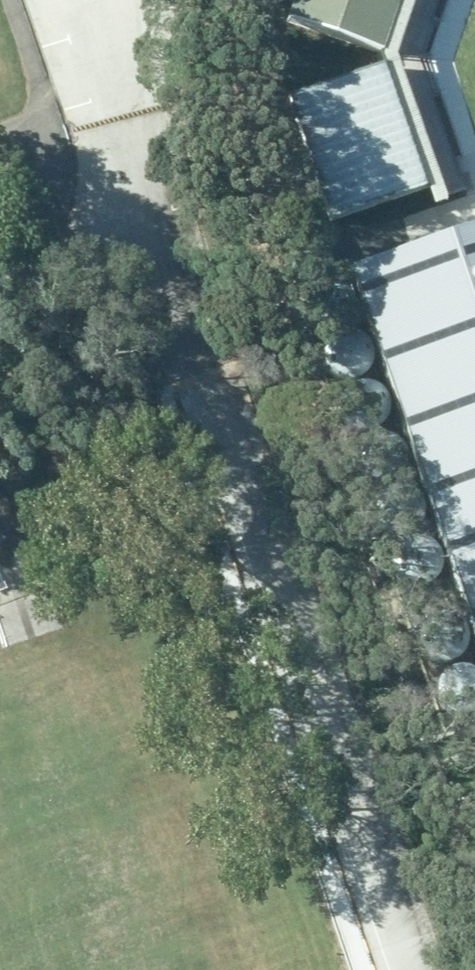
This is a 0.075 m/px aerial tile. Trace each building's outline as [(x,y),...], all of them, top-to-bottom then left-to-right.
[(280,26),(375,58),(395,0),(289,0),(280,26)] [(422,192),(437,188),(392,60),(412,0),(395,0),(375,58),(380,69),(422,192)] [(380,69),(281,103),(323,226),(422,192),(380,69)] [(474,624),(474,222),(351,264),(474,624)] [(313,321),(320,325),(327,326),(335,326),(342,322),(348,317),(352,310),(354,302),(352,294),(349,287),(343,282),(336,279),(328,278),(320,279),(313,284),(307,290),(305,298),(305,307),(308,314),(313,321)] [(330,370),(337,374),(345,376),(353,375),(360,372),(366,367),(370,360),(371,352),(370,344),(366,337),(361,332),(353,328),(346,327),(337,329),(330,333),(325,340),(322,348),(322,356),(325,364),(330,370)] [(349,421),(356,426),(364,427),(372,427),(379,423),(385,418),(389,411),(390,403),(389,395),(385,388),(379,383),(372,379),(364,378),(356,380),(349,385),(344,391),(341,399),(341,407),(344,415),(349,421)] [(368,474),(375,479),(383,480),(391,480),(398,476),(404,471),(407,464),(409,456),(408,449),(404,441),(398,436),(391,433),(383,432),(375,433),(368,438),(363,444),(360,452),(360,461),(363,468),(368,474)] [(407,579),(413,583),(421,585),(429,584),(436,581),(442,575),(446,568),(447,561),(446,553),(442,546),(437,540),(429,537),(422,536),(413,538),(406,542),(401,549),(398,556),(398,565),(401,573),(407,579)] [(429,654),(435,659),(443,660),(451,660),(458,656),(464,651),(468,644),(469,636),(468,628),(464,621),(459,616),(451,613),(444,612),(435,613),(428,618),(423,624),(420,632),(420,641),(423,648),(429,654)] [(456,707),(464,709),(471,709),(474,707),(474,663),(472,661),(464,661),(456,662),(449,667),(444,673),(441,681),(441,689),(444,697),(449,703),(456,707)]
